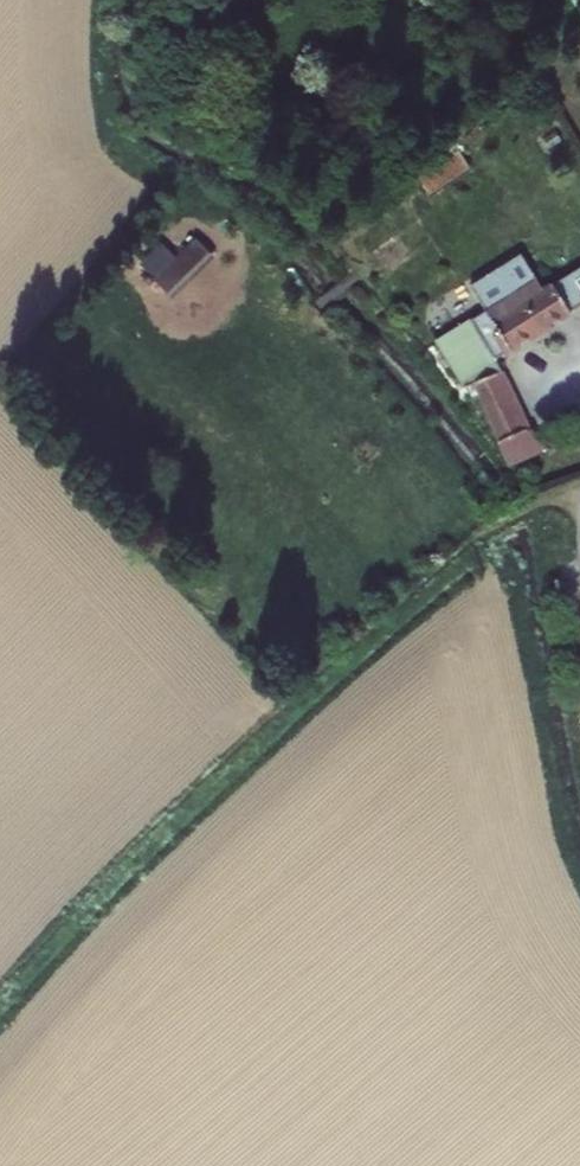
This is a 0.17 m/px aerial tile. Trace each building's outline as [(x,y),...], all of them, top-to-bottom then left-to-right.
[(421,170),(431,188),(472,166),(462,148),(421,170)] [(174,293),(213,251),(187,226),(148,268),(174,293)] [(555,283),(534,245),(483,273),(497,299),(446,327),(472,374),(481,369),(512,433),(538,420),(504,349),(579,307),(579,269),(555,283)] [(538,420),(512,433),(526,462),(552,450),(538,420)]
